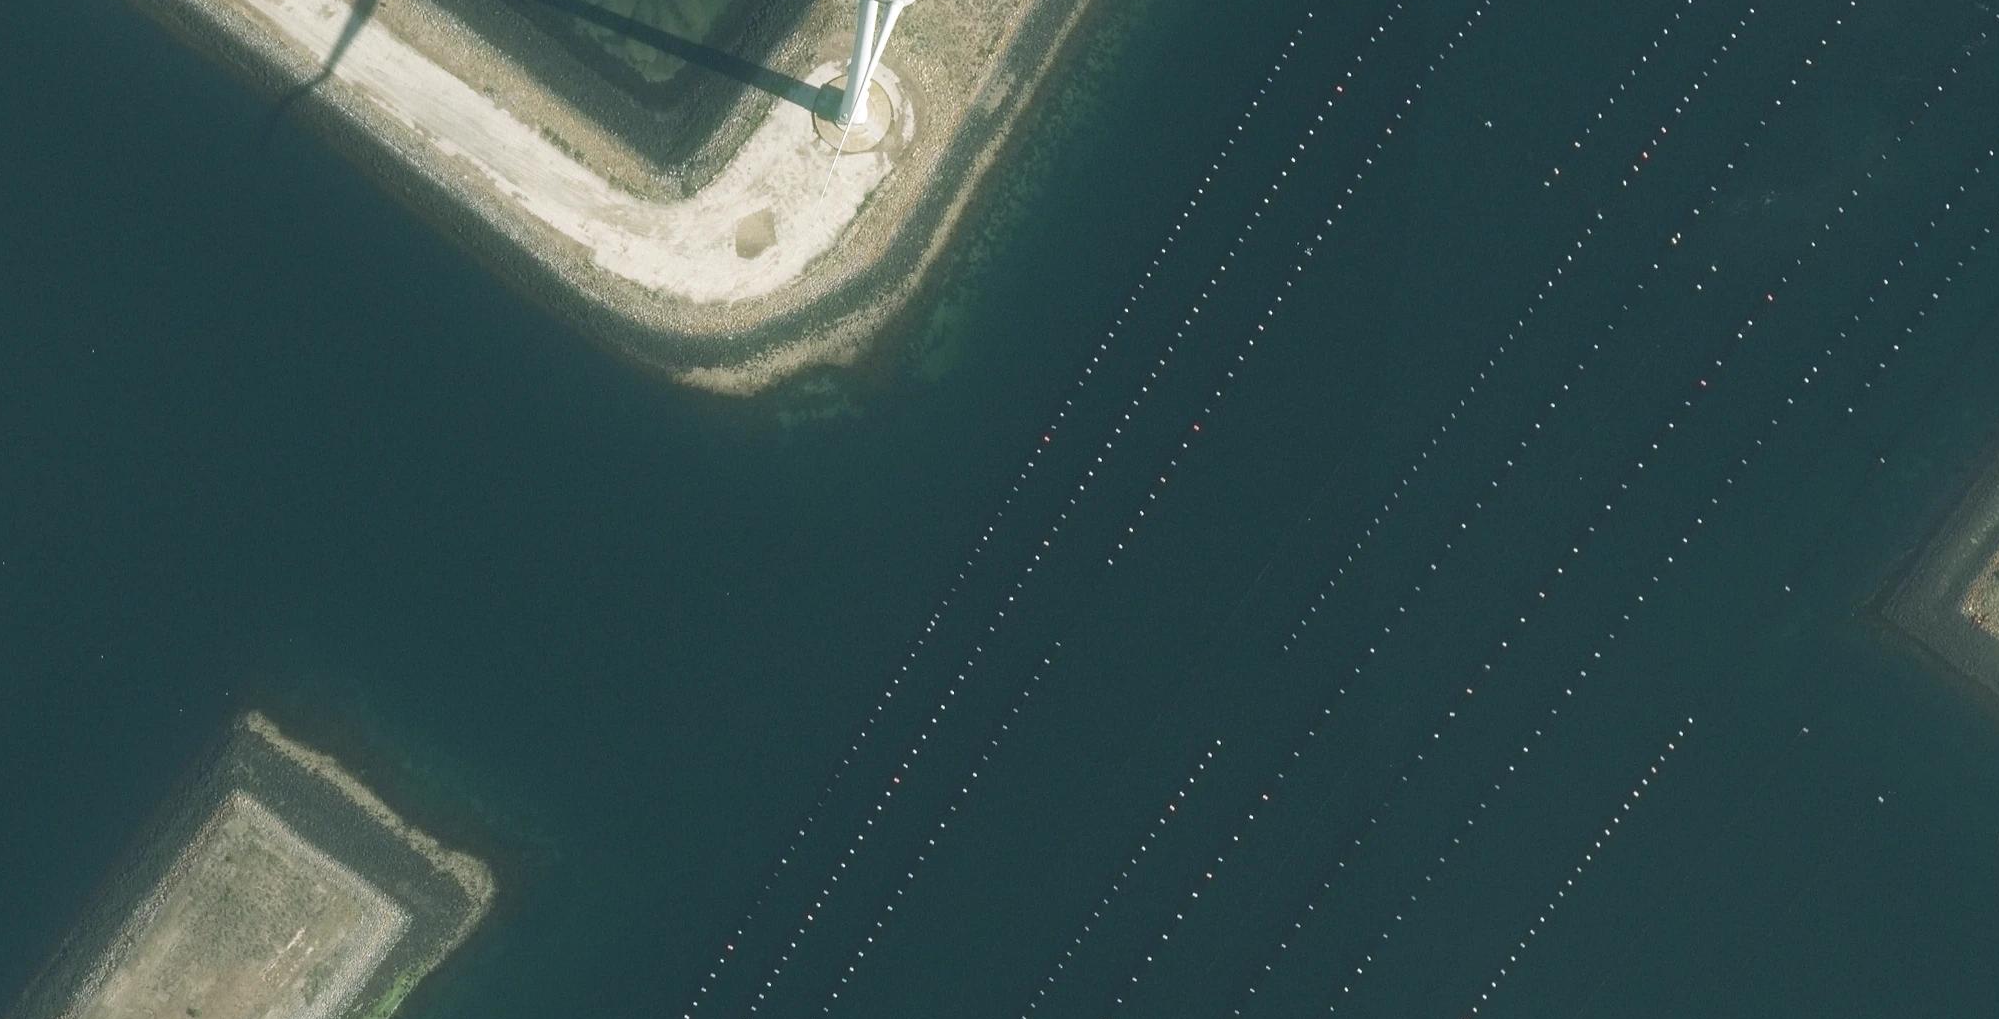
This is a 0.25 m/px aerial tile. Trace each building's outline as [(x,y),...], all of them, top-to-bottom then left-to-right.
[(839,113),(839,116),(839,119),(840,122),(842,125),(844,127),(847,128),(850,129),(853,129),(857,129),(859,127),(862,125),(864,123),(865,120),(866,117),(865,114),(864,110),(863,108),(860,105),(858,104),(854,103),(851,103),(848,103),(845,105),(843,107),(841,110),(839,113)]
